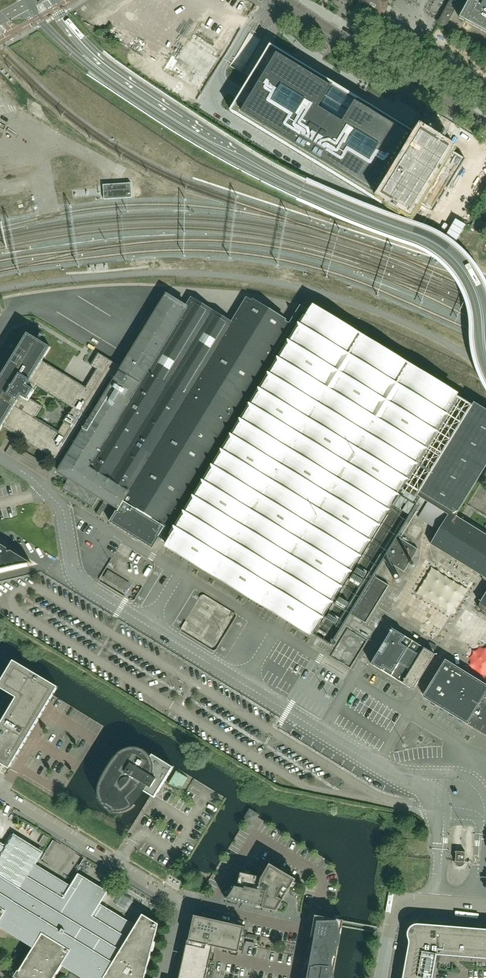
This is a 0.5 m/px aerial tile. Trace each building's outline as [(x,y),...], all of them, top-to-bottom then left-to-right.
[(383,22),(386,17),(387,16),(391,9),(386,6),(388,4),(386,3),(388,0),(362,0),(361,2),(361,3),(361,4),(366,7),(367,8),(365,11),(365,12),(364,14),(365,16),(366,17),(366,18),(368,19),(370,19),(372,18),(374,16),(383,22)] [(461,0),(451,0),(442,16),(438,23),(446,27),(461,0)] [(459,19),(485,33),(485,0),(469,0),(459,19)] [(387,16),(383,22),(419,43),(423,36),(387,16)] [(419,137),(408,131),(396,123),(351,96),(349,95),(347,94),(320,77),(271,47),(252,79),(247,88),(242,95),(239,101),(232,113),(237,116),(322,168),(382,204),(384,200),(391,204),(407,214),(408,215),(412,217),(425,225),(432,213),(435,209),(458,170),(465,159),(442,145),(430,138),(433,134),(434,134),(436,130),(437,124),(434,119),(428,119),(424,122),(422,124),(419,122),(412,124),(410,127),(421,134),(419,137)] [(131,183),(104,185),(105,199),(132,197),(131,183)] [(480,234),(485,225),(476,219),(470,228),(480,234)] [(331,645),(350,614),(366,623),(389,585),(374,576),(384,560),(404,572),(418,549),(398,537),(416,506),(423,511),(429,501),(456,517),(485,469),(485,411),(436,381),(408,363),(306,301),(292,324),(286,320),(287,318),(256,299),(255,301),(249,297),(234,322),(194,297),(189,306),(168,293),(122,368),(99,353),(91,366),(97,369),(86,388),(42,361),(51,347),(28,334),(5,372),(0,373),(0,430),(2,427),(58,461),(110,377),(115,380),(58,472),(68,479),(62,489),(92,507),(99,497),(119,510),(118,512),(117,511),(110,522),(153,549),(160,538),(159,537),(160,535),(168,540),(167,543),(166,544),(169,546),(214,574),(217,575),(262,603),(265,604),(310,632),(312,634),(331,645)] [(456,517),(429,501),(423,511),(419,518),(439,531),(431,544),(431,545),(432,546),(433,545),(485,579),(485,535),(456,517)] [(113,510),(103,504),(96,514),(100,516),(104,511),(110,515),(113,510)] [(15,566),(22,565),(32,564),(12,551),(8,552),(8,549),(0,544),(0,570),(15,566)] [(485,591),(485,587),(438,559),(427,578),(477,607),(485,591)] [(457,629),(469,633),(466,641),(474,644),(480,626),(472,623),(474,616),(462,612),(457,629)] [(413,690),(435,655),(393,629),(371,664),(413,690)] [(347,633),(332,658),(347,667),(362,643),(347,633)] [(58,687),(13,661),(0,683),(0,688),(16,698),(0,725),(0,764),(9,769),(58,687)] [(485,695),(485,693),(485,686),(446,662),(424,697),(467,723),(467,724),(485,736),(485,696),(485,695)] [(134,806),(136,805),(135,805),(134,806),(129,799),(131,798),(133,796),(135,794),(137,793),(138,791),(140,789),(155,798),(174,768),(153,755),(152,755),(144,750),(143,749),(141,749),(139,748),(137,748),(135,748),(133,748),(131,748),(130,748),(128,749),(126,749),(125,750),(123,751),(121,752),(120,753),(118,754),(117,755),(116,757),(110,765),(108,769),(103,777),(100,784),(99,786),(99,788),(98,790),(98,792),(98,793),(98,795),(99,797),(99,799),(100,800),(100,801),(101,803),(102,805),(104,807),(105,808),(106,809),(107,810),(109,811),(110,811),(111,812),(113,812),(115,813),(116,813),(118,813),(120,813),(121,813),(124,812),(126,812),(127,811),(129,811),(131,809),(132,809),(133,808),(134,806)] [(176,771),(169,784),(180,790),(188,778),(176,771)] [(34,946),(16,976),(20,977),(54,977),(63,964),(86,977),(145,977),(159,924),(143,914),(135,927),(99,905),(108,891),(79,873),(71,887),(35,865),(43,851),(15,834),(6,848),(0,844),(0,925),(34,946)] [(465,863),(466,852),(456,851),(455,862),(455,863),(456,864),(456,865),(457,865),(457,866),(458,866),(459,867),(461,867),(462,866),(463,866),(464,865),(464,864),(465,863)] [(287,892),(288,891),(289,890),(296,879),(270,864),(262,877),(241,872),(238,884),(234,884),(225,899),(263,907),(262,908),(277,911),(283,900),(284,898),(284,897),(287,892)] [(213,947),(239,952),(242,941),(241,941),(242,938),(245,927),(220,921),(218,921),(214,920),(212,919),(194,915),(189,940),(187,940),(179,977),(206,977),(213,947)] [(340,920),(340,919),(335,918),(334,919),(334,920),(332,919),(332,918),(326,917),(326,918),(324,918),(324,917),(324,916),(318,915),(318,917),(316,917),(315,917),(311,937),(313,937),(308,968),(308,969),(307,977),(306,977),(333,977),(343,922),(342,921),(340,921),(340,920)] [(434,925),(418,924),(417,924),(415,924),(414,925),(413,925),(412,926),(411,927),(410,928),(409,929),(409,930),(408,931),(408,932),(408,933),(408,934),(408,936),(408,937),(408,938),(408,939),(409,940),(409,941),(409,942),(409,943),(409,944),(403,977),(433,977),(437,955),(485,959),(485,929),(434,925)]
